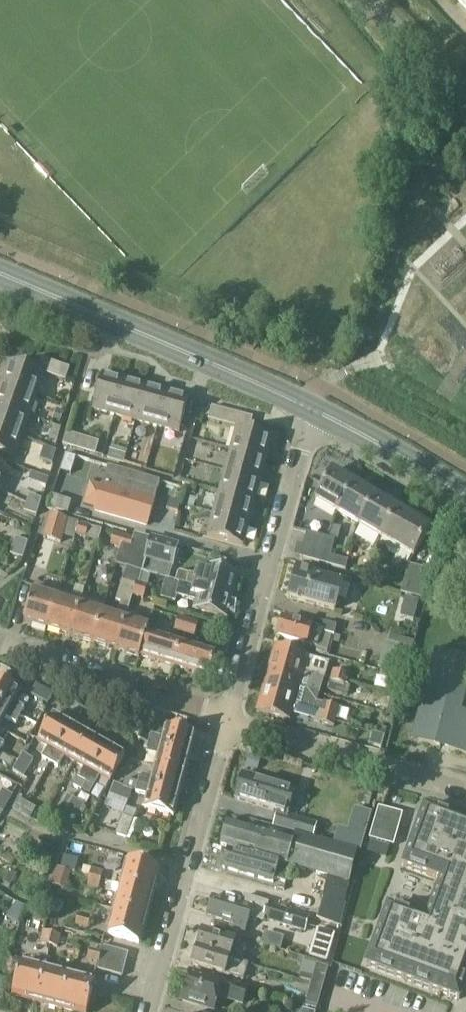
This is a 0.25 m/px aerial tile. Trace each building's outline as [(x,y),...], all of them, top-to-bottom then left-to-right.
[(465,10),(465,0),(457,0),(465,10)] [(33,369),(41,372),(45,359),(37,357),(33,369)] [(45,359),(41,372),(44,373),(49,374),(53,362),(45,359)] [(44,373),(41,372),(33,369),(9,361),(2,382),(37,394),(44,373)] [(57,377),(61,365),(53,362),(49,374),(57,377)] [(61,365),(57,377),(65,380),(69,368),(61,365)] [(114,414),(124,378),(102,372),(92,408),(114,414)] [(136,420),(145,384),(124,378),(114,414),(136,420)] [(30,416),(37,394),(2,382),(0,387),(0,405),(30,416)] [(157,426),(167,390),(145,384),(136,420),(157,426)] [(189,396),(167,390),(157,426),(179,432),(189,396)] [(22,437),(30,416),(0,405),(0,429),(22,437)] [(216,421),(219,409),(211,406),(207,419),(216,421)] [(219,409),(216,421),(224,423),(227,411),(219,409)] [(227,411),(224,423),(232,425),(235,413),(227,411)] [(232,425),(236,426),(240,428),(244,415),(235,413),(232,425)] [(244,415),(240,428),(248,430),(252,417),(244,415)] [(248,430),(240,428),(236,426),(230,448),(266,458),(272,437),(248,430)] [(0,429),(0,453),(15,458),(22,437),(0,429)] [(63,445),(71,447),(74,435),(66,432),(63,445)] [(83,437),(74,435),(71,447),(79,450),(83,437)] [(91,440),(83,437),(79,450),(87,452),(91,440)] [(99,442),(91,440),(87,452),(96,455),(99,442)] [(57,451),(44,447),(40,459),(52,464),(57,451)] [(266,458),(230,448),(224,470),(260,480),(266,458)] [(0,490),(10,469),(0,464),(0,490)] [(95,509),(147,525),(160,481),(108,465),(101,486),(90,483),(84,503),(95,507),(95,509)] [(224,470),(218,492),(254,501),(260,480),(224,470)] [(339,513),(356,484),(354,484),(356,481),(355,478),(346,473),(344,474),(342,476),(333,471),(317,500),(339,513)] [(360,526),(377,497),(376,496),(377,494),(377,491),(368,486),(365,487),(364,489),(356,484),(339,513),(360,526)] [(218,492),(212,513),(248,523),(254,501),(218,492)] [(27,503),(39,507),(42,499),(29,495),(27,503)] [(52,496),(48,508),(68,514),(71,501),(52,496)] [(385,502),(377,497),(360,526),(382,539),(399,510),(398,509),(399,507),(398,504),(390,499),(387,500),(385,502)] [(39,507),(27,503),(24,511),(36,515),(39,507)] [(431,529),(399,510),(382,539),(414,557),(431,529)] [(248,523),(212,513),(206,535),(242,545),(248,523)] [(61,543),(68,519),(49,514),(43,538),(61,543)] [(80,523),(76,536),(85,539),(89,525),(80,523)] [(304,545),(332,553),(336,540),(308,532),(304,545)] [(110,546),(120,549),(125,536),(114,533),(110,546)] [(94,642),(116,649),(125,620),(128,613),(133,596),(137,582),(139,583),(142,572),(146,558),(145,557),(150,539),(134,534),(133,538),(125,536),(120,549),(116,564),(127,568),(116,601),(121,603),(116,617),(103,613),(94,642)] [(15,538),(13,546),(25,550),(28,542),(15,538)] [(150,538),(150,539),(145,557),(146,558),(172,565),(177,546),(150,538)] [(329,565),(331,556),(332,553),(304,545),(301,557),(329,565)] [(22,558),(25,550),(13,546),(10,554),(22,558)] [(331,556),(329,565),(346,570),(348,561),(331,556)] [(401,593),(414,597),(422,569),(409,565),(401,593)] [(335,611),(343,582),(314,574),(315,572),(298,567),(289,598),(335,611)] [(175,581),(230,595),(235,575),(206,568),(203,577),(179,571),(177,573),(175,581)] [(422,569),(414,597),(427,600),(434,572),(422,569)] [(139,583),(148,585),(151,575),(142,572),(139,583)] [(230,595),(175,581),(165,578),(160,597),(174,601),(176,595),(197,601),(195,609),(224,616),(230,595)] [(137,582),(133,596),(144,599),(148,585),(139,583),(137,582)] [(24,620),(47,628),(55,598),(42,594),(44,588),(35,585),(24,620)] [(59,592),(57,599),(55,598),(47,628),(70,635),(78,605),(80,598),(59,592)] [(78,605),(70,635),(94,642),(103,613),(105,605),(91,601),(80,598),(78,605)] [(136,615),(128,613),(125,620),(116,649),(139,656),(140,655),(146,635),(149,627),(134,623),(136,615)] [(184,631),(188,619),(178,617),(174,629),(184,631)] [(188,619),(184,631),(194,634),(197,622),(188,619)] [(334,637),(337,627),(325,623),(322,631),(283,619),(278,636),(317,648),(316,651),(327,654),(332,636),(334,637)] [(146,635),(140,655),(174,666),(181,645),(162,639),(146,635)] [(413,648),(385,641),(378,668),(406,675),(413,648)] [(181,645),(174,666),(208,677),(215,656),(181,645)] [(271,663),(324,678),(325,679),(330,663),(308,657),(275,647),(271,663)] [(461,711),(465,692),(465,658),(436,650),(418,714),(426,716),(419,741),(465,754),(465,712),(461,711)] [(299,690),(319,695),(324,678),(271,663),(266,680),(299,690)] [(350,675),(333,670),(330,681),(347,685),(350,675)] [(22,714),(25,708),(14,702),(21,689),(0,678),(0,701),(22,714)] [(317,702),(319,695),(299,690),(266,680),(262,696),(338,716),(340,707),(325,703),(324,703),(317,702)] [(31,693),(40,698),(46,688),(37,683),(31,693)] [(46,688),(40,698),(49,703),(55,693),(46,688)] [(338,716),(262,696),(257,711),(290,721),(292,714),(319,721),(319,722),(335,727),(338,716)] [(0,726),(5,717),(16,724),(22,714),(0,701),(0,725),(0,726)] [(136,717),(147,722),(152,714),(141,708),(136,717)] [(39,764),(47,768),(72,724),(54,713),(39,739),(50,745),(39,764)] [(142,731),(147,722),(136,717),(132,725),(142,731)] [(72,724),(47,768),(55,773),(65,754),(75,760),(90,735),(72,724)] [(152,735),(150,743),(191,754),(196,734),(167,727),(164,739),(152,735)] [(372,732),(369,744),(381,748),(384,736),(372,732)] [(90,735),(75,760),(85,766),(74,786),(82,790),(108,745),(90,735)] [(191,754),(150,743),(148,752),(160,755),(157,767),(186,774),(191,754)] [(108,745),(82,790),(90,795),(94,788),(100,775),(111,781),(126,755),(108,745)] [(18,762),(28,768),(33,760),(23,753),(18,762)] [(245,765),(258,769),(261,759),(249,755),(245,765)] [(23,777),(28,768),(18,762),(13,771),(23,777)] [(138,784),(180,795),(186,774),(157,767),(153,779),(140,775),(138,784)] [(289,814),(297,788),(244,773),(237,798),(289,814)] [(175,815),(180,795),(138,784),(136,793),(149,796),(146,807),(175,815)] [(9,804),(13,795),(3,789),(0,794),(0,799),(9,804)] [(61,806),(70,811),(76,800),(67,795),(61,806)] [(21,814),(27,803),(19,798),(13,808),(21,814)] [(9,804),(0,799),(0,810),(4,812),(9,804)] [(84,805),(76,800),(70,811),(78,815),(84,805)] [(27,803),(21,814),(30,819),(36,808),(27,803)] [(426,807),(404,866),(442,880),(427,921),(389,907),(367,965),(460,999),(465,984),(465,822),(426,807)] [(395,846),(399,830),(403,815),(379,808),(370,839),(395,846)] [(277,812),(273,825),(298,833),(314,837),(318,824),(277,812)] [(133,819),(123,815),(117,834),(127,837),(133,819)] [(222,844),(230,846),(289,863),(298,833),(273,825),(251,819),(249,826),(229,820),(222,844)] [(365,835),(363,834),(338,827),(333,843),(335,844),(358,851),(360,851),(365,835)] [(289,864),(292,865),(331,877),(350,882),(358,851),(335,844),(314,837),(298,833),(289,863),(289,864)] [(287,881),(292,865),(289,864),(289,863),(230,846),(224,866),(275,881),(276,878),(287,881)] [(121,886),(154,895),(160,870),(128,861),(121,886)] [(89,877),(101,880),(104,871),(92,868),(89,877)] [(99,890),(101,880),(89,877),(87,886),(99,890)] [(339,925),(350,882),(331,877),(318,918),(339,925)] [(154,895),(121,886),(115,910),(147,919),(154,895)] [(265,917),(270,904),(270,902),(246,895),(244,904),(215,895),(209,915),(233,922),(232,927),(246,931),(251,916),(264,920),(265,917)] [(310,916),(270,904),(265,917),(306,930),(310,916)] [(147,919),(115,910),(108,934),(141,943),(147,919)] [(75,925),(88,928),(91,918),(78,915),(75,925)] [(317,929),(308,955),(327,961),(335,934),(317,929)] [(41,943),(50,945),(52,933),(43,931),(41,943)] [(198,947),(243,962),(248,946),(242,944),(242,943),(204,931),(198,947)] [(284,938),(265,932),(261,944),(280,950),(284,938)] [(61,935),(52,933),(50,945),(59,947),(61,935)] [(105,946),(102,958),(126,965),(129,953),(105,946)] [(243,962),(198,947),(193,964),(238,978),(238,976),(245,978),(250,964),(243,962)] [(90,950),(87,960),(99,963),(101,953),(90,950)] [(126,965),(102,958),(98,969),(123,976),(126,965)] [(14,994),(40,1001),(48,969),(23,962),(14,994)] [(311,982),(324,985),(329,965),(317,962),(311,982)] [(74,975),(48,969),(40,1001),(65,1008),(74,975)] [(248,990),(191,972),(182,999),(215,1010),(220,995),(244,1003),(248,990)] [(65,1008),(80,1011),(87,1011),(95,981),(74,975),(65,1008)] [(317,1006),(324,985),(311,982),(305,1003),(317,1006)] [(317,1006),(305,1003),(304,1009),(303,1009),(302,1011),(316,1011),(317,1006)]
